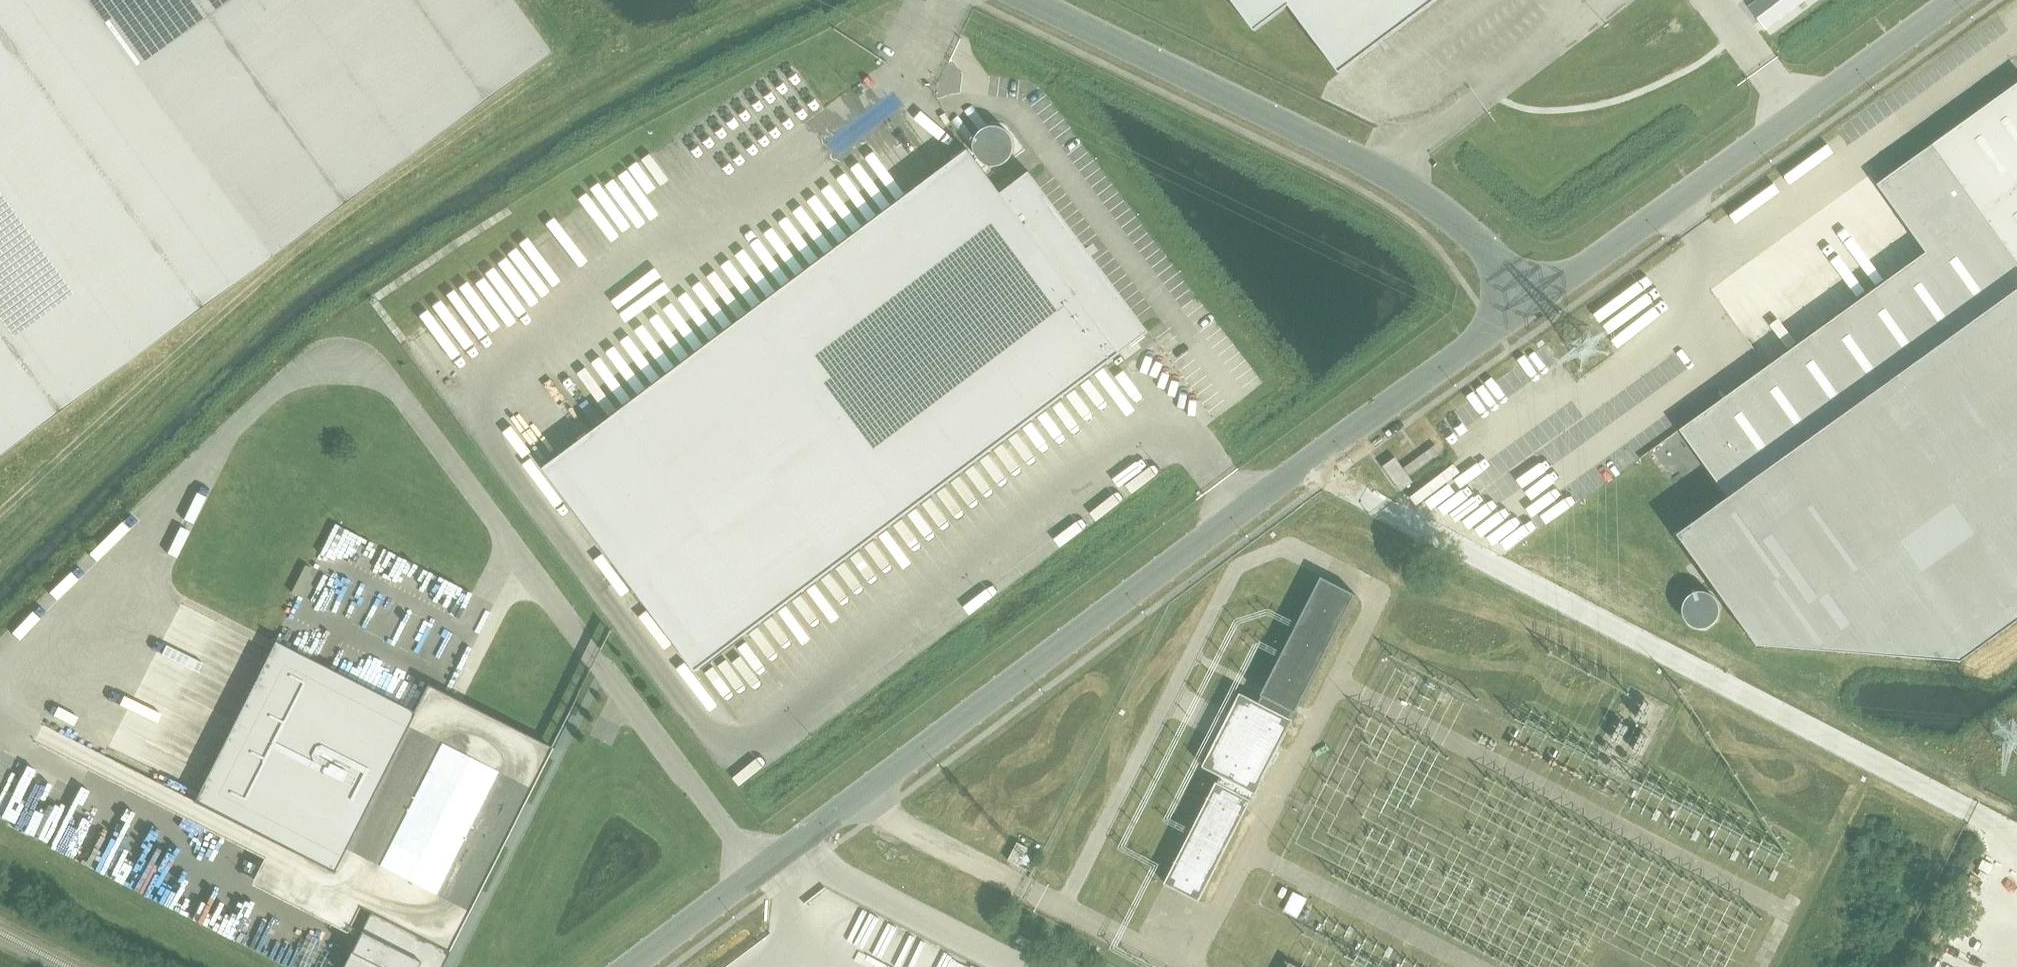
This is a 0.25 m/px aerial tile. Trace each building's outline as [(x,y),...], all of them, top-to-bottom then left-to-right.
[(271,257),(548,54),(509,0),(0,0),(0,454),(271,257)] [(1248,36),(1282,11),(1335,80),(1440,0),(1221,0),(1248,36)] [(1932,145),(1876,185),(1925,253),(1679,430),(1728,498),(1677,534),(1757,646),(1960,663),(2016,621),(2016,84),(1932,145)] [(1027,182),(1033,177),(1029,172),(1001,193),(969,150),(593,431),(745,634),(1118,355),(1149,332),(1145,326),(1139,331),(1027,182)] [(1436,445),(1435,445),(1404,468),(1403,468),(1397,459),(1387,466),(1404,489),(1413,482),(1409,476),(1441,453),(1436,445)] [(1270,761),(1274,764),(1279,753),(1276,751),(1292,719),(1291,719),(1294,712),(1296,713),(1356,594),(1354,593),(1350,601),(1319,586),(1324,578),(1321,577),(1261,695),(1262,696),(1259,703),(1259,702),(1242,694),(1205,767),(1221,776),(1222,776),(1218,783),(1217,782),(1165,883),(1166,884),(1168,879),(1201,896),(1198,900),(1199,901),(1251,800),(1250,799),(1253,792),(1254,793),(1270,761)] [(369,912),(341,966),(441,966),(552,748),(426,684),(413,711),(274,641),(274,642),(194,800),(193,801),(252,831),(243,849),(369,912)] [(1019,866),(1028,848),(1018,842),(1008,860),(1019,866)] [(1293,891),(1283,911),(1298,918),(1308,899),(1293,891)]
